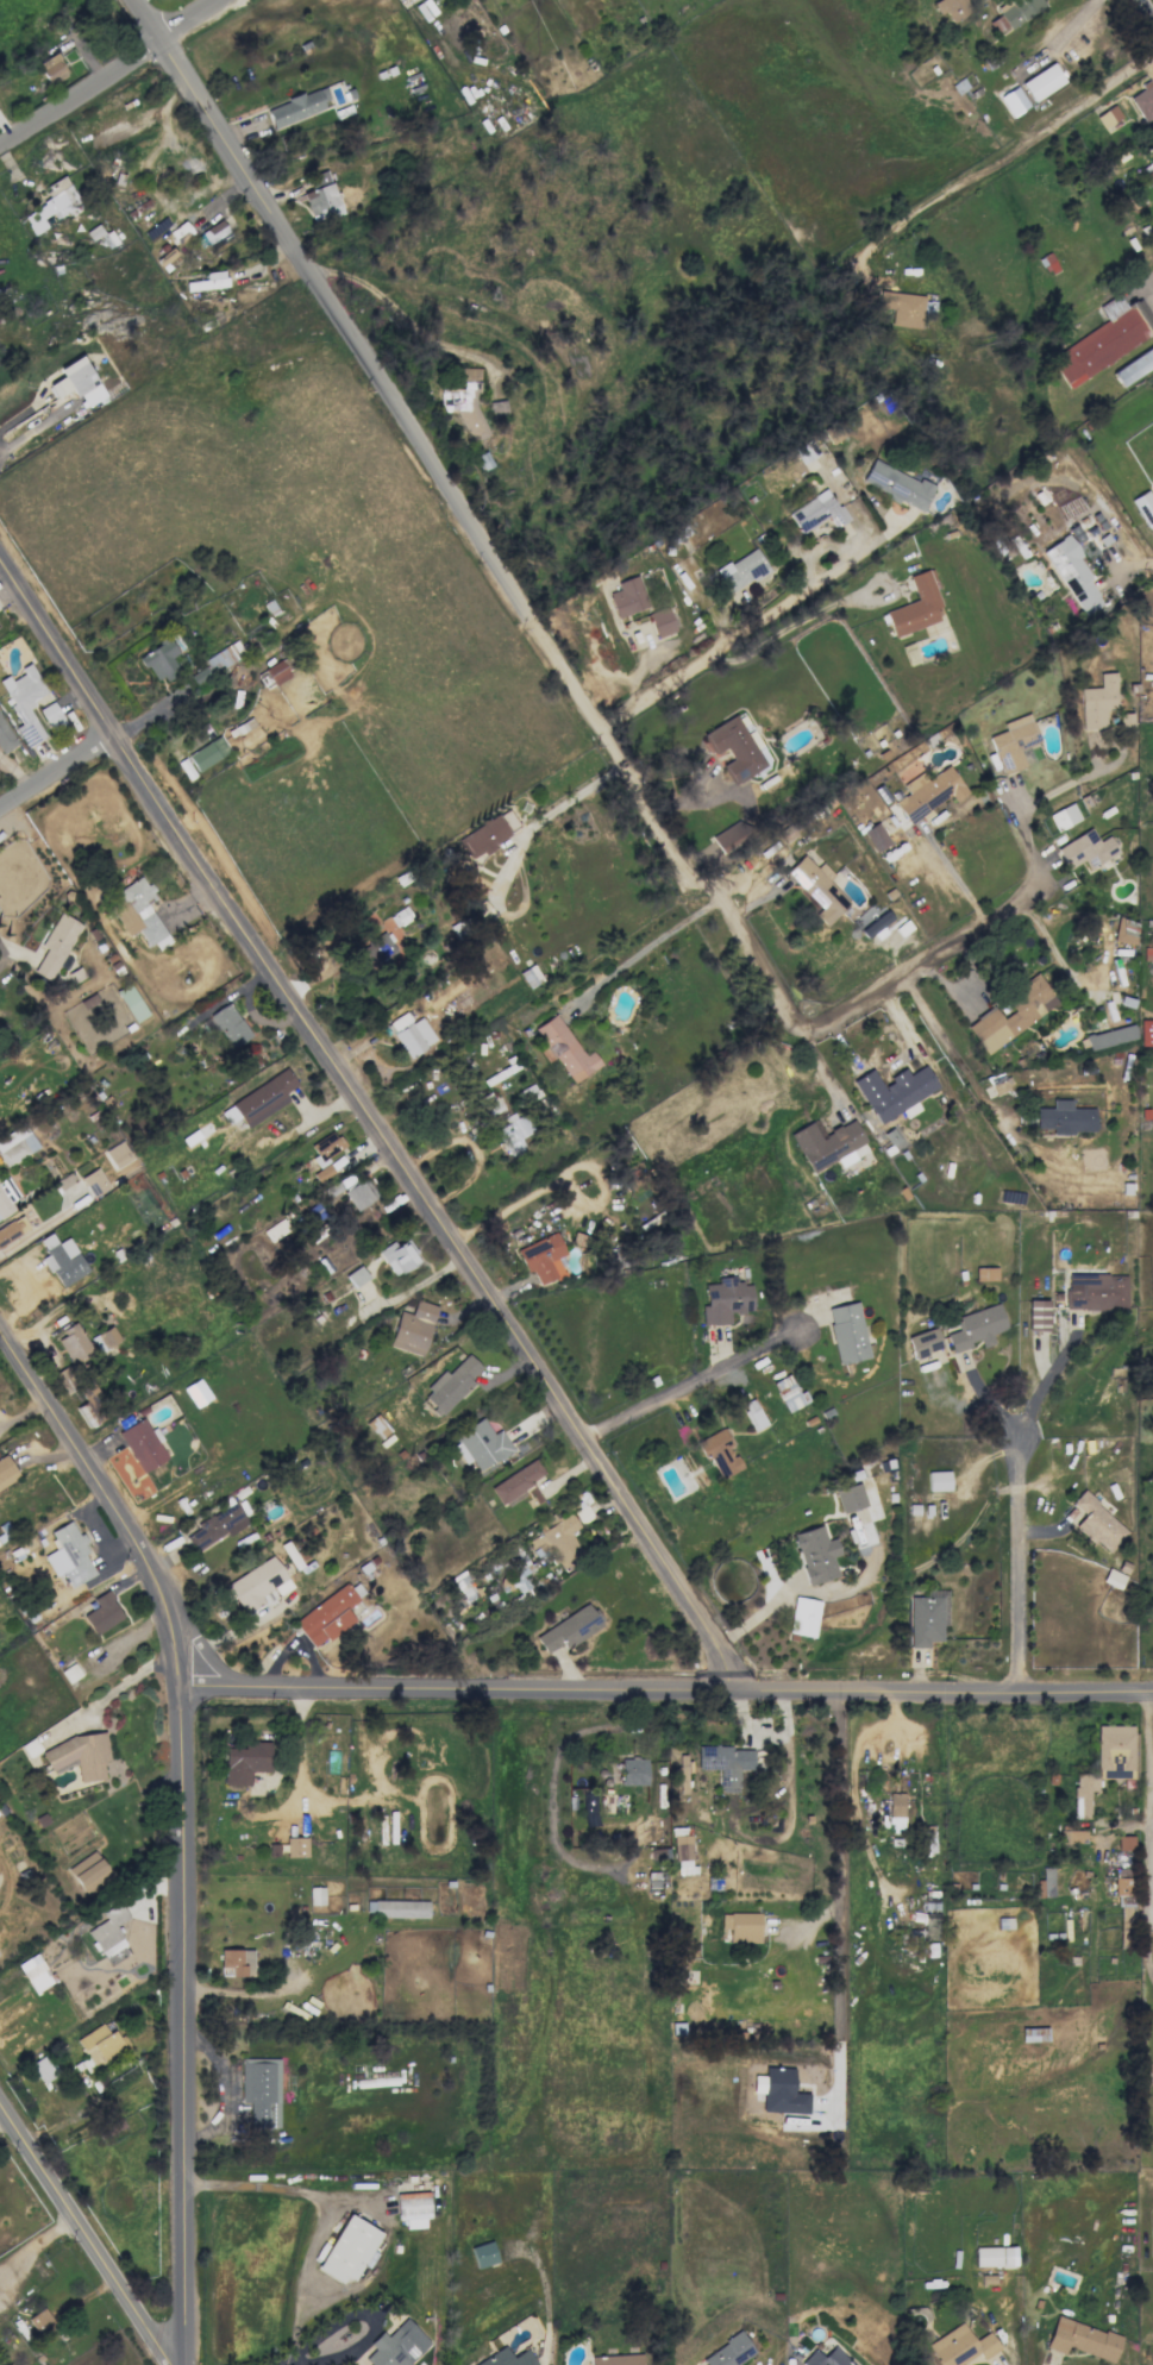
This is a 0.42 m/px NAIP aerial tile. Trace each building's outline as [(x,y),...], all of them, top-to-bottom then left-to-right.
[(971,10),(965,0),(936,0),(933,2),(947,25),(971,10)] [(994,7),(999,15),(991,21),(1000,35),(1044,4),(1041,0),(1005,0),(994,7)] [(49,85),(68,74),(56,52),(36,63),(49,85)] [(1031,101),(1063,84),(1053,64),(1021,80),(1031,101)] [(1150,79),(1139,84),(1141,91),(1129,96),(1141,122),(1152,117),(1152,86),(1150,79)] [(998,97),(1011,117),(1028,106),(1015,86),(998,97)] [(325,111),(317,89),(265,107),(272,129),(325,111)] [(1121,117),(1113,104),(1094,117),(1103,129),(1121,117)] [(302,193),(313,225),(343,214),(327,170),(310,176),(315,188),(302,193)] [(42,187),(49,200),(22,215),(34,236),(48,228),(42,219),(52,214),(55,219),(80,205),(64,175),(42,187)] [(219,245),(233,235),(222,219),(197,235),(205,246),(215,239),(219,245)] [(226,287),(224,270),(204,272),(205,281),(195,282),(196,290),(226,287)] [(878,307),(891,308),(890,326),(921,328),(922,294),(878,292),(878,307)] [(1139,297),(1125,305),(1118,294),(1098,306),(1108,322),(1049,356),(1066,387),(1152,336),(1152,322),(1139,297)] [(1120,386),(1152,365),(1152,344),(1110,370),(1120,386)] [(57,369),(61,377),(46,385),(54,398),(73,388),(84,408),(104,397),(81,355),(57,369)] [(488,435),(474,403),(473,394),(479,391),(479,368),(462,368),(462,388),(439,388),(440,412),(457,412),(471,443),(488,435)] [(490,416),(505,415),(504,401),(490,401),(490,416)] [(918,482),(872,459),(860,482),(921,512),(934,486),(919,479),(918,482)] [(787,513),(801,534),(827,517),(834,528),(847,520),(826,487),(787,513)] [(1152,524),(1152,501),(1149,491),(1132,498),(1144,528),(1152,524)] [(1043,550),(1083,616),(1104,603),(1076,559),(1081,555),(1068,534),(1043,550)] [(715,572),(730,595),(769,569),(754,546),(715,572)] [(884,611),(893,637),(939,621),(935,608),(941,606),(929,569),(908,576),(916,600),(884,611)] [(619,589),(607,594),(617,619),(649,606),(636,575),(616,583),(619,589)] [(676,630),(666,606),(647,614),(657,638),(676,630)] [(136,657),(142,669),(147,666),(156,683),(178,670),(171,657),(177,654),(169,638),(136,657)] [(194,685),(239,658),(232,646),(204,662),(206,666),(189,676),(194,685)] [(288,678),(282,660),(265,667),(271,684),(288,678)] [(27,706),(47,694),(31,666),(8,678),(7,675),(0,679),(0,688),(20,724),(14,728),(26,747),(44,737),(27,706)] [(1105,728),(1105,711),(1116,710),(1115,672),(1099,673),(1099,688),(1080,688),(1082,729),(1105,728)] [(38,709),(51,731),(65,724),(52,701),(38,709)] [(700,733),(711,755),(724,748),(730,760),(720,765),(730,784),(765,767),(755,748),(759,746),(742,712),(700,733)] [(1002,774),(1025,766),(1018,749),(1038,742),(1028,713),(1002,723),(1005,730),(988,736),(1002,774)] [(0,753),(16,746),(0,716),(0,753)] [(229,752),(218,735),(186,755),(197,772),(229,752)] [(893,802),(907,824),(950,795),(954,801),(966,793),(948,765),(926,780),(921,772),(901,785),(907,793),(893,802)] [(1080,819),(1072,803),(1047,815),(1055,832),(1080,819)] [(518,829),(509,810),(456,835),(468,860),(496,847),(493,840),(518,829)] [(862,830),(872,852),(888,844),(878,822),(862,830)] [(1057,847),(1068,868),(1084,860),(1088,869),(1118,852),(1109,836),(1098,842),(1091,828),(1057,847)] [(820,909),(814,915),(825,926),(849,903),(827,880),(833,875),(821,862),(815,868),(803,855),(784,872),(820,909)] [(860,930),(866,938),(892,918),(885,910),(860,930)] [(32,972),(49,982),(81,924),(59,912),(40,946),(45,949),(32,972)] [(1112,942),(1134,944),(1137,922),(1116,919),(1112,942)] [(398,947),(385,931),(357,953),(370,969),(398,947)] [(1058,1004),(1038,974),(1003,997),(1012,1011),(1000,1019),(992,1006),(965,1025),(984,1053),(1058,1004)] [(115,992),(134,1023),(148,1014),(128,983),(115,992)] [(228,1049),(249,1036),(229,1002),(207,1015),(228,1049)] [(412,1023),(405,1012),(386,1024),(408,1058),(435,1040),(420,1017),(412,1023)] [(583,1055),(555,1014),(534,1028),(571,1083),(600,1064),(590,1050),(583,1055)] [(1152,1046),(1152,1019),(1139,1019),(1138,1046),(1152,1046)] [(1084,1036),(1088,1050),(1135,1038),(1132,1024),(1084,1036)] [(937,1088),(925,1065),(908,1075),(905,1070),(880,1084),(872,1069),(852,1079),(877,1124),(901,1111),(905,1117),(920,1110),(915,1101),(937,1088)] [(296,1085),(286,1068),(223,1108),(230,1119),(236,1115),(245,1128),(288,1101),(283,1093),(296,1085)] [(1094,1108),(1071,1108),(1071,1100),(1052,1099),(1051,1108),(1035,1107),(1034,1128),(1051,1129),(1051,1133),(1094,1134),(1094,1108)] [(494,1131),(509,1156),(524,1147),(518,1139),(533,1130),(520,1109),(506,1118),(509,1122),(494,1131)] [(866,1144),(853,1119),(822,1135),(815,1120),(789,1133),(809,1173),(866,1144)] [(23,1123),(0,1138),(0,1159),(5,1167),(38,1147),(23,1123)] [(309,1145),(315,1155),(311,1158),(319,1170),(312,1174),(318,1183),(334,1173),(325,1158),(343,1146),(333,1130),(309,1145)] [(114,1170),(132,1158),(121,1140),(103,1152),(114,1170)] [(940,1163),(939,1179),(951,1180),(952,1165),(940,1163)] [(91,1197),(108,1188),(97,1167),(80,1177),(91,1197)] [(376,1199),(365,1175),(354,1180),(351,1175),(324,1188),(329,1197),(343,1189),(354,1210),(376,1199)] [(15,1210),(10,1201),(18,1196),(6,1177),(0,1180),(0,1218),(15,1210)] [(29,1228),(20,1214),(0,1227),(0,1247),(29,1228)] [(88,1272),(67,1237),(56,1243),(50,1233),(38,1240),(46,1255),(42,1257),(60,1288),(88,1272)] [(515,1248),(525,1273),(532,1271),(537,1284),(562,1275),(556,1258),(564,1255),(556,1233),(515,1248)] [(417,1264),(404,1242),(396,1247),(393,1241),(377,1250),(392,1277),(417,1264)] [(353,1288),(368,1278),(359,1265),(345,1275),(353,1288)] [(997,1280),(997,1267),(974,1268),(975,1281),(997,1280)] [(1126,1310),(1126,1274),(1065,1274),(1065,1310),(1126,1310)] [(751,1284),(738,1285),(738,1276),(716,1277),(716,1284),(704,1284),(705,1304),(701,1305),(702,1325),(730,1324),(730,1314),(752,1313),(751,1284)] [(398,1311),(388,1347),(423,1356),(436,1306),(415,1300),(411,1314),(398,1311)] [(1048,1300),(1027,1300),(1027,1331),(1047,1331),(1048,1300)] [(826,1308),(838,1365),(869,1358),(857,1301),(826,1308)] [(1006,1329),(998,1303),(954,1317),(958,1330),(945,1334),(951,1351),(980,1342),(982,1347),(994,1344),(991,1334),(1006,1329)] [(72,1366),(93,1353),(75,1324),(54,1337),(72,1366)] [(104,1348),(119,1340),(111,1327),(97,1335),(104,1348)] [(906,1336),(913,1358),(942,1349),(935,1327),(906,1336)] [(446,1374),(443,1370),(425,1388),(429,1393),(421,1400),(438,1418),(474,1383),(470,1379),(481,1368),(468,1354),(446,1374)] [(54,1372),(63,1394),(74,1390),(65,1367),(54,1372)] [(797,1393),(787,1374),(771,1383),(786,1413),(808,1401),(803,1390),(797,1393)] [(193,1407),(209,1399),(199,1379),(183,1387),(193,1407)] [(109,1415),(92,1383),(77,1390),(84,1402),(75,1407),(85,1427),(109,1415)] [(389,1433),(378,1414),(366,1422),(377,1440),(389,1433)] [(141,1473),(166,1458),(157,1442),(161,1439),(154,1427),(149,1430),(142,1418),(117,1432),(141,1473)] [(500,1429),(493,1434),(483,1419),(449,1440),(465,1466),(470,1462),(476,1472),(512,1450),(500,1429)] [(719,1479),(741,1468),(721,1428),(694,1442),(704,1461),(709,1458),(719,1479)] [(18,1476),(5,1455),(0,1457),(0,1488),(18,1476)] [(489,1485),(498,1502),(545,1478),(537,1461),(489,1485)] [(927,1491),(949,1490),(949,1471),(926,1472),(927,1491)] [(839,1512),(865,1507),(860,1483),(834,1489),(839,1512)] [(1128,1531),(1081,1490),(1070,1503),(1084,1515),(1074,1525),(1107,1554),(1128,1531)] [(247,1525),(235,1503),(185,1531),(196,1551),(224,1535),(225,1537),(247,1525)] [(578,1527),(570,1514),(528,1538),(534,1549),(538,1546),(544,1556),(550,1552),(561,1571),(584,1558),(569,1532),(578,1527)] [(97,1574),(72,1521),(50,1531),(58,1549),(44,1555),(54,1577),(62,1573),(68,1587),(97,1574)] [(792,1534),(807,1585),(838,1576),(832,1557),(840,1555),(835,1538),(826,1540),(822,1525),(792,1534)] [(292,1588),(274,1556),(225,1585),(240,1611),(275,1590),(278,1596),(292,1588)] [(527,1566),(505,1576),(511,1588),(516,1585),(520,1592),(536,1585),(527,1566)] [(293,1621),(313,1649),(354,1619),(346,1609),(358,1600),(346,1583),(293,1621)] [(97,1606),(82,1616),(94,1635),(123,1617),(107,1590),(92,1599),(97,1606)] [(946,1590),(926,1590),(926,1597),(907,1597),(908,1648),(928,1648),(928,1641),(941,1641),(941,1626),(947,1626),(946,1590)] [(819,1602),(794,1596),(787,1633),(812,1638),(819,1602)] [(589,1602),(534,1636),(545,1654),(561,1644),(565,1649),(603,1625),(589,1602)] [(1096,1776),(1073,1776),(1072,1818),(1088,1818),(1088,1791),(1096,1791),(1097,1777),(1135,1777),(1135,1726),(1096,1725),(1096,1776)] [(108,1760),(104,1731),(74,1736),(40,1751),(49,1770),(74,1758),(75,1758),(78,1783),(103,1779),(101,1761),(108,1760)] [(268,1771),(268,1740),(233,1740),(233,1747),(224,1747),(224,1785),(250,1785),(250,1771),(268,1771)] [(697,1770),(719,1770),(719,1793),(738,1793),(738,1770),(753,1770),(753,1750),(729,1750),(729,1746),(697,1746),(697,1770)] [(689,1775),(689,1755),(678,1755),(678,1774),(689,1775)] [(646,1785),(647,1759),(621,1758),(620,1785),(646,1785)] [(903,1793),(889,1793),(888,1831),(902,1832),(903,1793)] [(1060,1844),(1085,1843),(1085,1830),(1060,1831),(1060,1844)] [(934,1831),(921,1831),(921,1853),(934,1852),(934,1831)] [(675,1835),(675,1867),(691,1867),(690,1835),(675,1835)] [(1117,1850),(1133,1850),(1133,1836),(1117,1836),(1117,1850)] [(306,1838),(286,1837),(286,1857),(306,1857),(306,1838)] [(84,1893),(111,1875),(93,1850),(67,1869),(84,1893)] [(1052,1867),(1041,1867),(1041,1879),(1037,1879),(1036,1897),(1051,1897),(1052,1867)] [(1114,1895),(1130,1895),(1130,1877),(1114,1877),(1114,1895)] [(323,1904),(323,1887),(309,1887),(309,1904),(323,1904)] [(427,1917),(427,1901),(365,1900),(365,1916),(427,1917)] [(105,1919),(86,1932),(103,1958),(125,1944),(114,1927),(129,1917),(118,1902),(101,1913),(105,1919)] [(759,1913),(720,1913),(720,1929),(728,1929),(728,1942),(759,1942),(759,1913)] [(253,1976),(252,1949),(219,1949),(219,1976),(253,1976)] [(52,1983),(38,1953),(18,1963),(32,1993),(52,1983)] [(41,2084),(55,2075),(43,2056),(29,2064),(41,2084)] [(278,2058),(240,2059),(241,2103),(249,2103),(249,2136),(269,2136),(269,2128),(279,2128),(278,2058)] [(808,2114),(809,2094),(792,2093),(793,2068),(764,2067),(762,2112),(808,2114)] [(397,2221),(405,2221),(405,2229),(429,2228),(428,2192),(396,2193),(397,2221)] [(316,2269),(351,2287),(380,2232),(346,2214),(316,2269)] [(476,2269),(497,2262),(490,2240),(469,2247),(476,2269)] [(974,2267),(1015,2266),(1014,2247),(974,2248),(974,2267)] [(1121,2336),(1055,2316),(1045,2348),(1064,2353),(1066,2347),(1113,2362),(1121,2336)] [(430,2343),(404,2318),(386,2336),(380,2331),(368,2344),(374,2349),(364,2359),(369,2364),(409,2364),(430,2343)] [(940,2364),(960,2364),(978,2354),(982,2360),(999,2349),(988,2331),(973,2341),(962,2323),(927,2344),(940,2364)] [(754,2353),(739,2331),(697,2360),(701,2364),(737,2364),(754,2353)] [(526,2348),(511,2357),(504,2346),(473,2364),(537,2364),(526,2348)] [(833,2346),(821,2357),(813,2349),(800,2362),(803,2364),(853,2364),(833,2346)] [(590,2364),(641,2364),(641,2354),(590,2356),(590,2364)]
